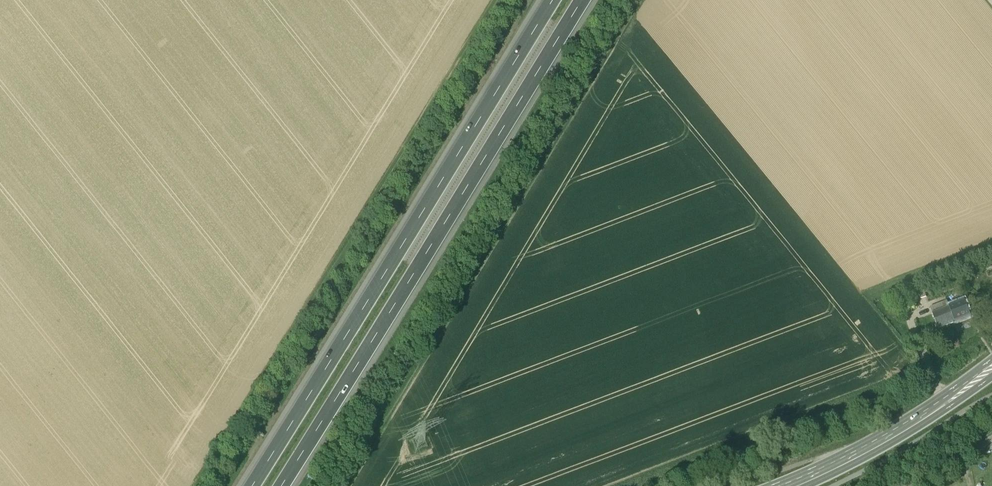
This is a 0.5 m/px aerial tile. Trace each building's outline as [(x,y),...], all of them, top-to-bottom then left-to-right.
[(922,287),(917,289),(921,300),(927,298),(922,287)] [(969,300),(950,308),(955,323),(956,323),(971,317),(969,310),(972,309),(969,300)] [(955,323),(950,308),(945,310),(942,303),(930,308),(938,329),(955,323)]
